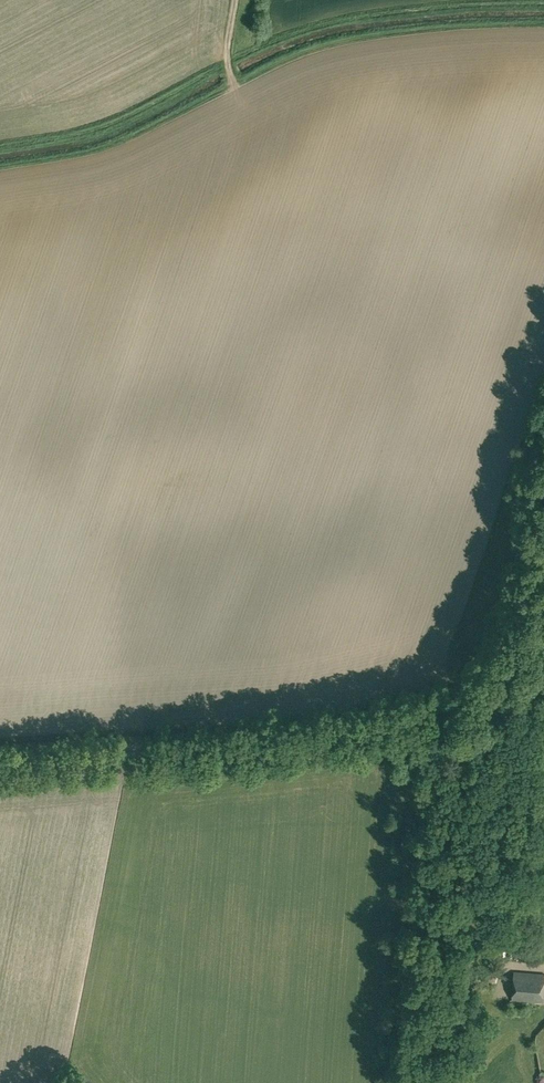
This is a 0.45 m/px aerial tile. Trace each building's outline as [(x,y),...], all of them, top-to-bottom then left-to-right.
[(516,952),(507,953),(507,964),(516,964),(516,952)] [(543,1002),(543,988),(543,973),(514,971),(512,1000),(543,1002)]
